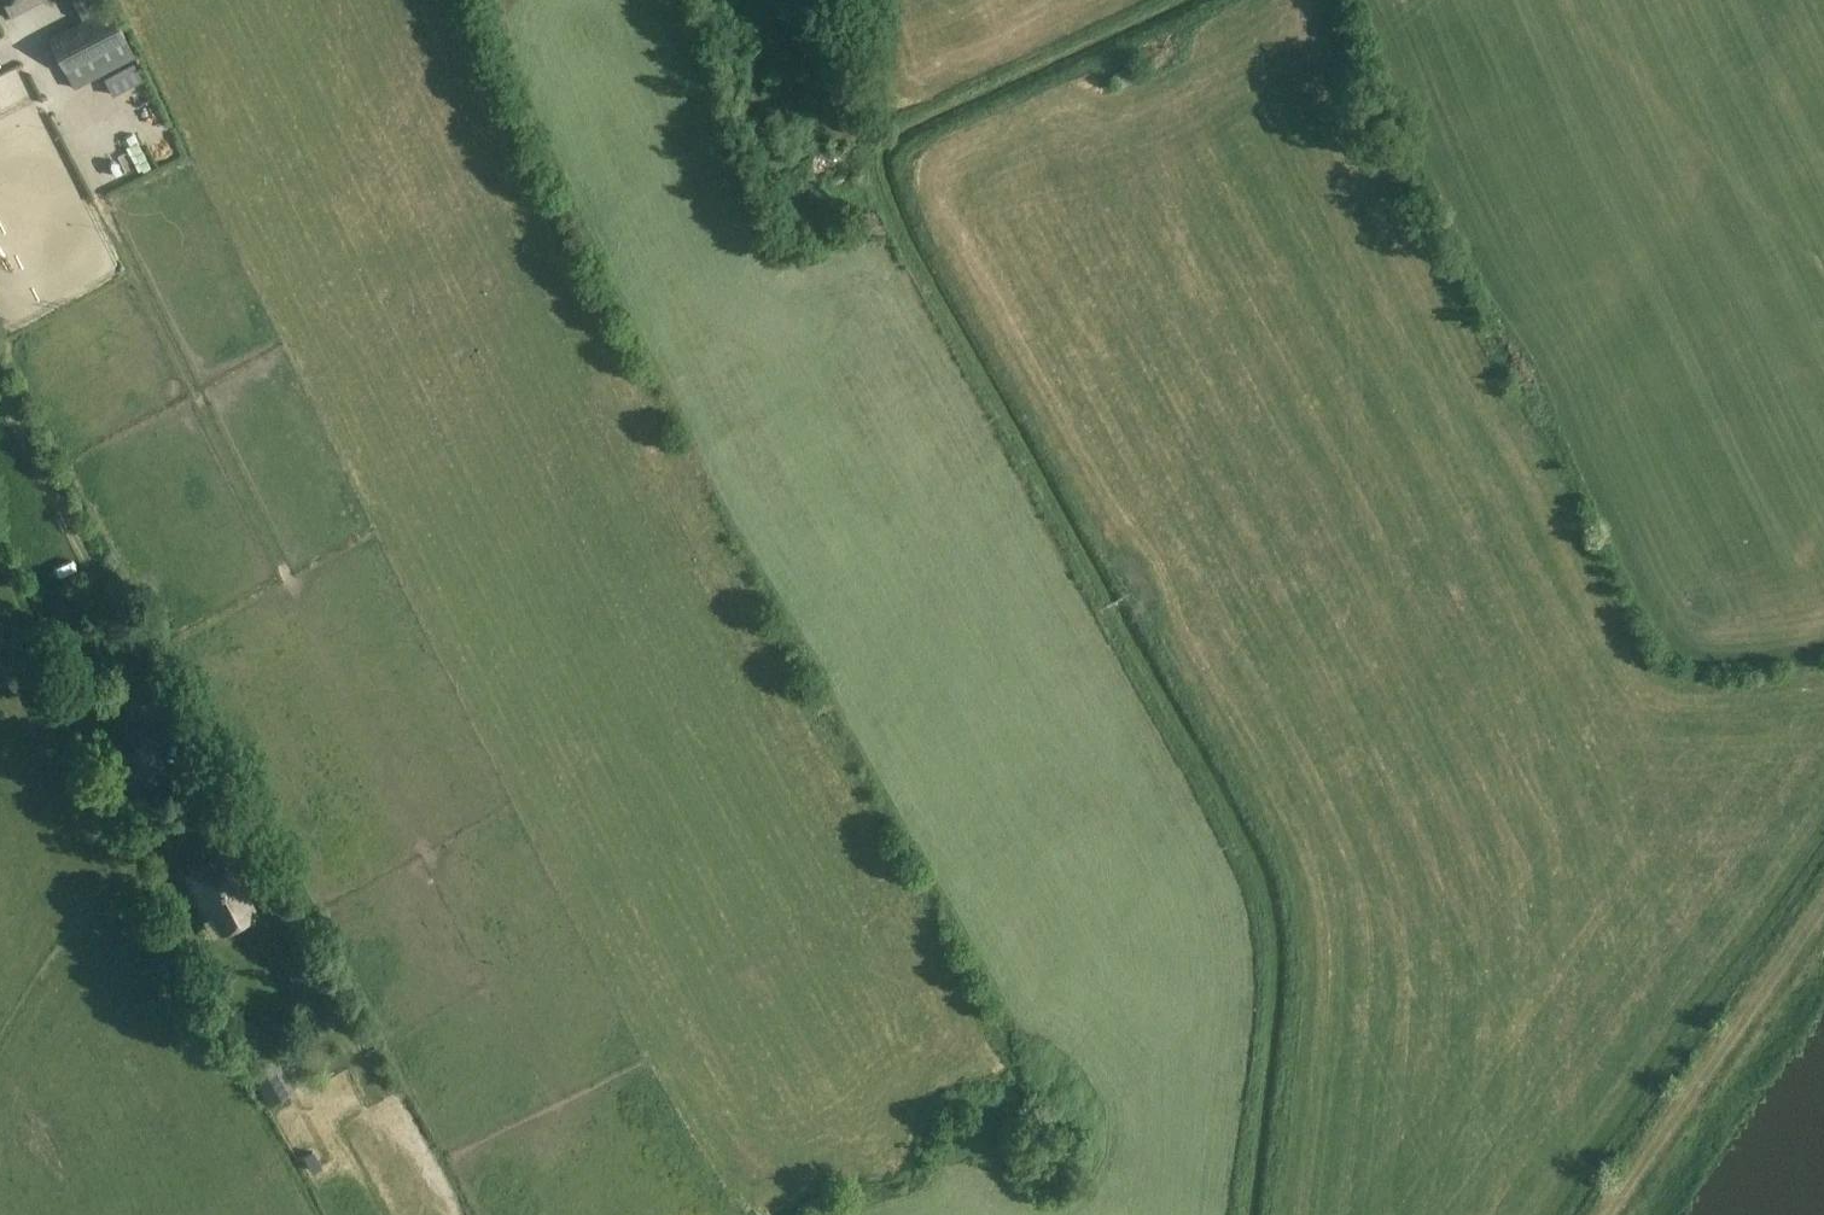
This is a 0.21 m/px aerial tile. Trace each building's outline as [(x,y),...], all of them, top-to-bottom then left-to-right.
[(49,37),(67,73),(129,41),(111,6),(49,37)] [(104,726),(132,789),(168,773),(140,709),(104,726)] [(234,854),(191,879),(211,914),(213,913),(224,934),(257,915),(241,885),(258,876),(248,859),(240,864),(234,854)] [(244,1062),(268,1104),(294,1088),(270,1047),(244,1062)]
